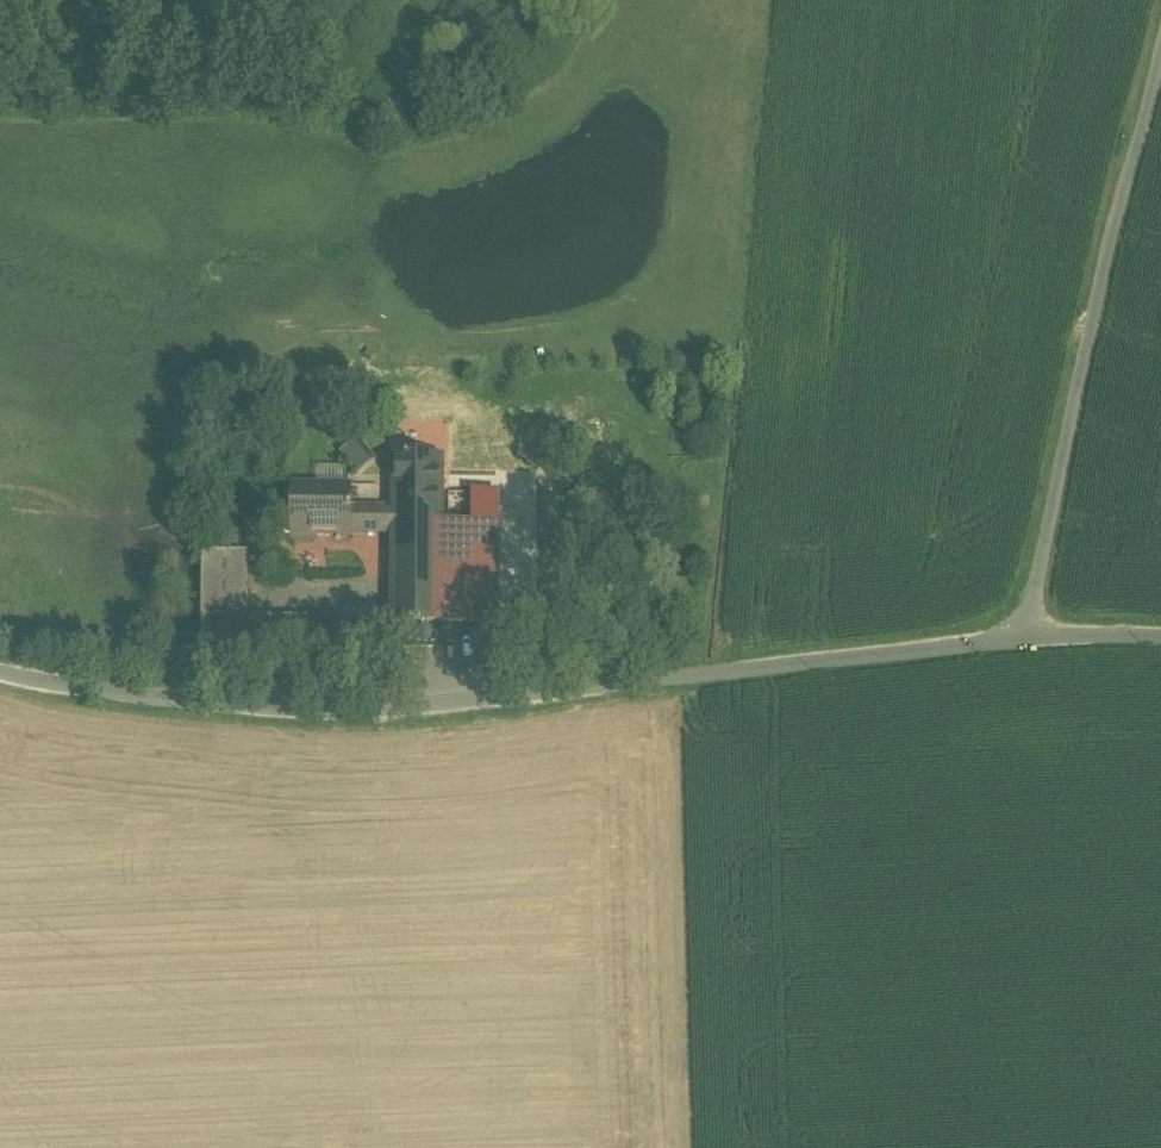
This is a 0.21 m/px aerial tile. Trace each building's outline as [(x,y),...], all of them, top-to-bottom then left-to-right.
[(500,526),(442,526),(443,458),(394,458),(394,510),(394,535),(393,623),(500,623),(500,526)] [(352,488),(292,488),(292,535),(352,536),(352,535),(394,535),(394,510),(352,510),(352,488)] [(214,602),(258,602),(257,552),(213,553),(214,602)]
